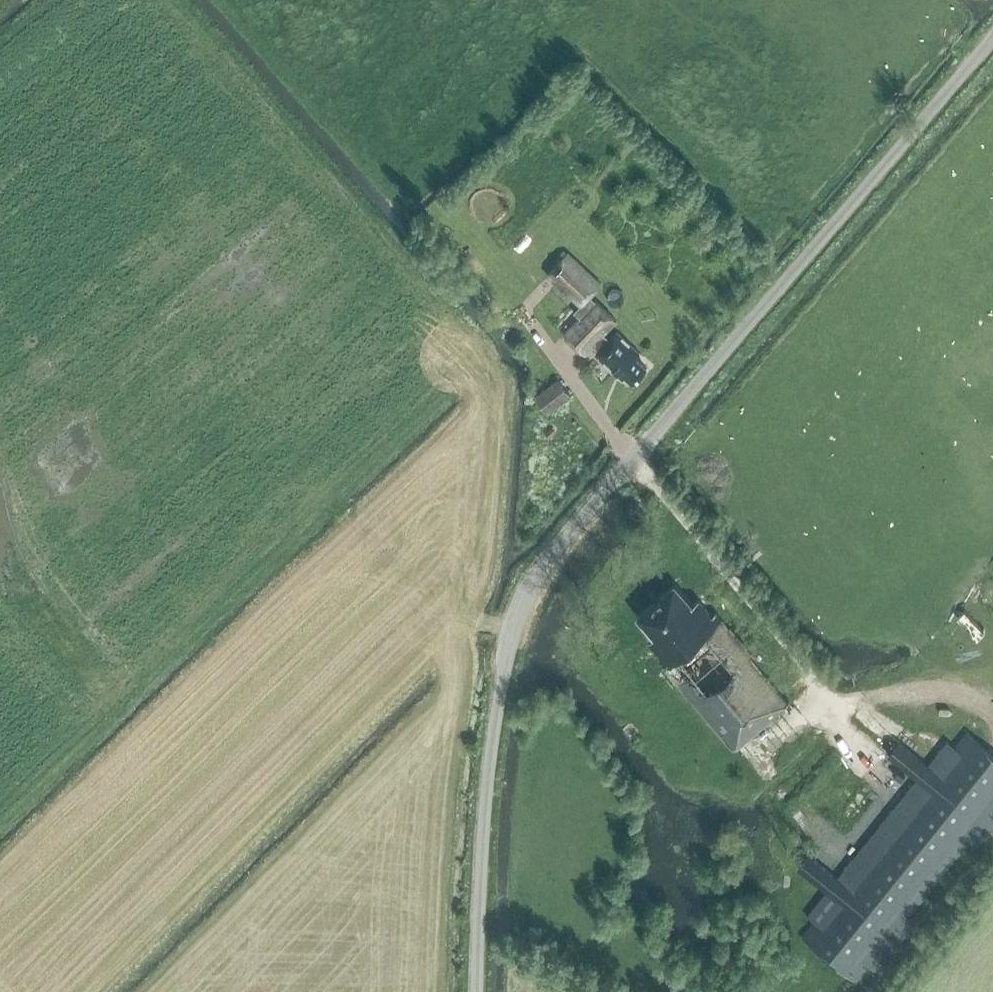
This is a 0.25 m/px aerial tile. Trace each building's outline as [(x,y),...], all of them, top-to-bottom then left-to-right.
[(545,276),(579,308),(602,284),(567,252),(545,276)] [(609,340),(605,336),(617,323),(594,300),(561,335),(584,357),(594,348),(598,352),(595,355),(616,375),(617,374),(622,379),(624,376),(632,383),(646,368),(630,353),(634,349),(616,333),(609,340)] [(534,397),(547,415),(571,397),(558,380),(534,397)] [(664,667),(734,749),(790,701),(715,612),(711,615),(698,599),(691,604),(675,584),(637,616),(654,636),(648,641),(667,664),(664,667)] [(856,985),(992,820),(992,753),(964,730),(953,743),(944,737),(925,760),(898,738),(885,754),(914,778),(834,875),(808,854),(796,869),(824,891),(802,917),(809,923),(798,937),(856,985)]
